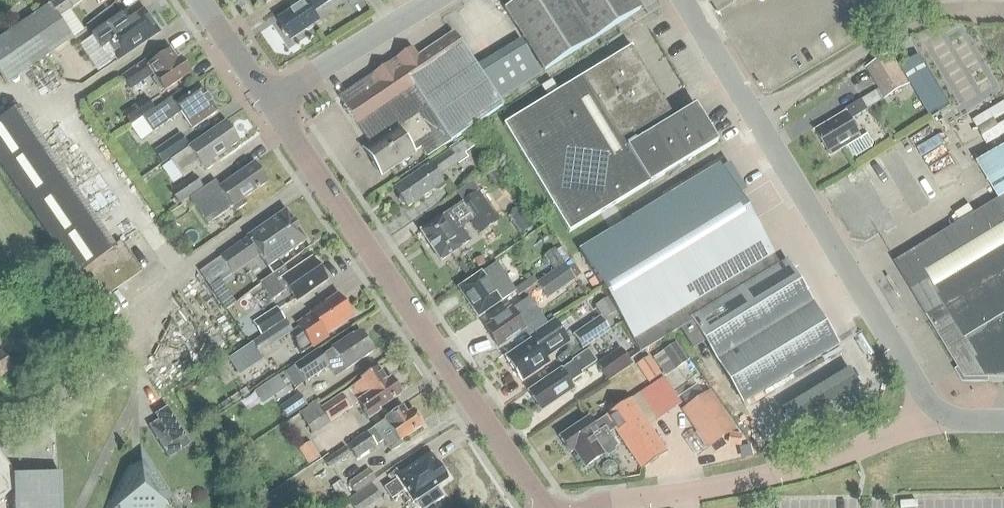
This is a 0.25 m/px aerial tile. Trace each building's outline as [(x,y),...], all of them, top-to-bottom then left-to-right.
[(48,5),(57,18),(85,0),(56,0),(48,5)] [(330,0),(289,0),(288,0),(294,9),(276,21),(281,28),(281,31),(284,35),(287,36),(289,40),(304,30),(308,31),(312,27),(313,24),(317,22),(310,10),(320,3),(322,6),(330,0)] [(544,71),(639,10),(633,0),(517,0),(504,8),(544,71)] [(71,38),(57,18),(48,5),(20,25),(0,38),(0,76),(5,83),(71,38)] [(101,50),(88,59),(97,72),(116,59),(116,60),(132,50),(158,33),(156,30),(156,27),(152,22),(150,21),(143,11),(131,19),(126,12),(91,36),(101,50)] [(408,156),(412,153),(420,147),(427,156),(449,141),(450,142),(502,107),(497,100),(541,73),(522,42),(477,69),(453,34),(418,58),(411,48),(393,61),(339,98),(370,144),(363,149),(381,174),(399,162),(402,161),(407,158),(408,156)] [(632,49),(631,46),(501,125),(556,213),(568,232),(717,142),(694,105),(672,119),(670,120),(668,116),(666,113),(663,107),(629,51),(632,49)] [(145,61),(122,77),(130,88),(152,73),(164,90),(189,74),(179,58),(176,60),(170,50),(147,65),(145,61)] [(909,84),(891,52),(866,67),(885,98),(909,84)] [(918,56),(900,67),(929,115),(947,104),(918,56)] [(170,97),(154,109),(141,117),(151,131),(180,112),(192,129),(216,112),(199,87),(175,104),(170,97)] [(154,109),(146,98),(127,111),(135,122),(141,117),(154,109)] [(846,113),(815,132),(830,156),(847,146),(852,155),(857,156),(872,147),(873,143),(867,134),(861,138),(850,120),(867,110),(861,100),(844,110),(846,113)] [(140,272),(120,242),(114,247),(19,108),(0,121),(0,168),(61,256),(75,276),(77,275),(96,302),(140,272)] [(214,164),(212,159),(238,142),(224,122),(170,159),(182,178),(200,165),(204,171),(214,164)] [(153,152),(162,164),(188,146),(179,134),(153,152)] [(457,143),(447,149),(448,150),(456,162),(458,165),(468,158),(464,153),(475,145),(469,136),(458,144),(457,143)] [(895,264),(957,367),(958,369),(956,370),(955,371),(956,372),(963,383),(972,383),(988,382),(988,378),(1003,378),(1003,146),(976,163),(999,201),(895,264)] [(393,188),(399,196),(398,199),(401,204),(404,205),(406,208),(431,191),(436,192),(444,186),(437,176),(456,162),(448,150),(429,164),(429,163),(393,188)] [(246,204),(243,199),(266,183),(253,163),(219,187),(214,181),(188,200),(208,226),(232,207),(235,212),(246,204)] [(785,262),(778,266),(771,255),(772,255),(717,164),(716,165),(577,249),(602,290),(639,351),(679,327),(692,348),(704,340),(743,403),(744,402),(743,402),(835,346),(837,346),(835,344),(785,262)] [(169,192),(178,206),(202,188),(194,176),(169,192)] [(461,247),(461,246),(469,241),(460,228),(470,221),(479,234),(498,222),(477,192),(441,216),(419,231),(440,261),(461,247)] [(305,241),(285,211),(246,238),(247,239),(220,258),(231,274),(258,255),(267,267),(305,241)] [(563,263),(555,251),(553,249),(543,257),(553,270),(563,263)] [(288,274),(283,267),(259,284),(271,300),(287,289),(295,302),(326,281),(324,278),(325,274),(322,270),(318,269),(311,258),(288,274)] [(514,290),(495,263),(458,289),(477,317),(514,291),(517,296),(536,282),(532,277),(514,290)] [(574,280),(563,263),(536,283),(547,299),(574,280)] [(313,309),(312,312),(310,313),(310,314),(295,324),(302,333),(294,339),(299,354),(310,346),(310,347),(326,337),(323,334),(350,316),(336,296),(319,307),(317,307),(313,309)] [(527,336),(540,326),(532,314),(528,317),(519,304),(511,310),(510,309),(490,323),(490,324),(484,328),(497,348),(523,330),(527,336)] [(260,335),(284,319),(276,307),(252,323),(260,335)] [(610,331),(600,316),(573,335),(583,349),(610,331)] [(293,331),(285,320),(251,343),(258,354),(293,331)] [(565,339),(552,321),(528,337),(530,340),(504,357),(521,382),(548,363),(542,355),(565,339)] [(335,346),(334,348),(322,357),(318,350),(308,357),(308,356),(294,366),(302,379),(305,382),(328,366),(335,377),(345,370),(372,352),(358,332),(341,343),(338,344),(335,346)] [(580,351),(573,341),(569,344),(565,347),(572,356),(580,351)] [(675,341),(662,350),(675,369),(687,360),(675,341)] [(629,362),(620,348),(596,364),(607,381),(631,365),(629,362)] [(571,361),(572,362),(528,392),(540,411),(573,389),(567,381),(596,362),(587,350),(571,361)] [(10,369),(1,354),(0,355),(0,376),(10,369)] [(645,359),(636,365),(648,383),(661,375),(649,356),(645,359)] [(294,389),(305,382),(302,379),(294,366),(283,373),(294,389)] [(386,382),(377,369),(360,380),(361,381),(321,408),(316,402),(299,413),(312,433),(358,403),(368,419),(378,412),(378,409),(400,394),(390,379),(386,382)] [(852,372),(784,415),(794,431),(863,389),(852,372)] [(265,384),(274,396),(283,390),(275,377),(265,384)] [(662,381),(638,396),(657,424),(680,409),(662,381)] [(299,393),(278,407),(286,418),(306,404),(299,393)] [(684,410),(708,446),(732,430),(708,394),(684,410)] [(641,469),(666,452),(629,400),(592,426),(587,419),(559,438),(569,453),(573,451),(584,468),(603,454),(607,455),(613,451),(613,448),(615,446),(607,434),(613,429),(640,469),(641,469)] [(157,420),(148,426),(163,450),(185,436),(166,407),(153,415),(157,420)] [(384,420),(346,445),(355,459),(382,441),(390,452),(402,445),(399,441),(421,426),(411,411),(406,414),(402,408),(384,419),(384,420)] [(728,433),(727,444),(738,445),(739,434),(728,433)] [(139,443),(136,466),(127,466),(104,507),(180,507),(139,443)] [(330,469),(350,454),(345,447),(324,461),(330,469)] [(750,447),(738,450),(740,459),(752,456),(750,447)] [(670,452),(658,458),(664,468),(676,461),(670,452)] [(57,470),(33,471),(12,472),(0,453),(0,499),(8,494),(9,507),(59,507),(57,470)] [(703,456),(705,465),(717,462),(715,453),(703,456)] [(436,467),(429,457),(397,478),(383,488),(390,499),(404,490),(412,501),(417,498),(423,506),(440,494),(434,486),(444,479),(442,477),(442,474),(439,468),(436,467)] [(375,480),(368,469),(348,483),(355,494),(375,480)] [(350,496),(340,481),(331,487),(341,502),(350,496)] [(372,485),(348,501),(353,507),(373,507),(383,501),(372,485)]
